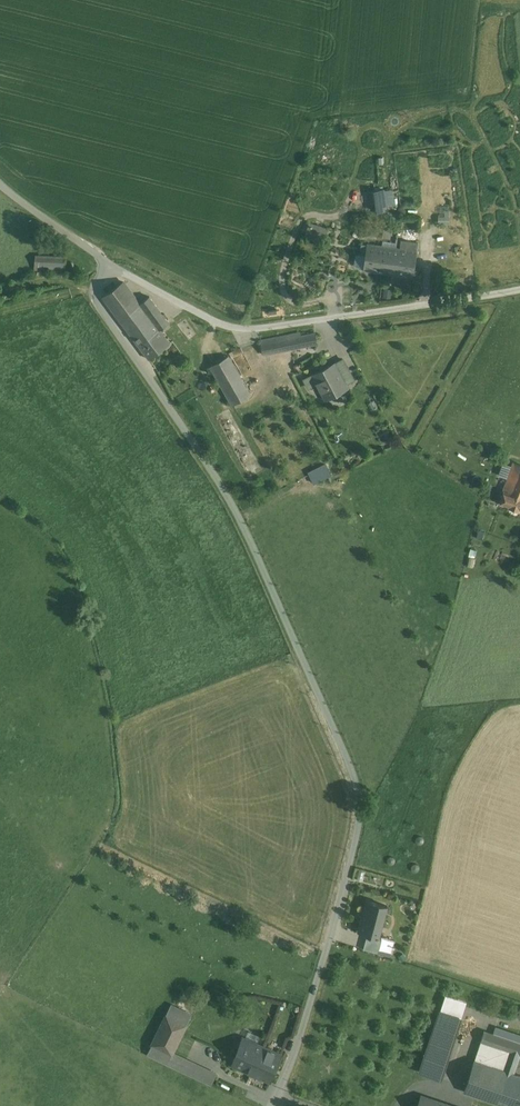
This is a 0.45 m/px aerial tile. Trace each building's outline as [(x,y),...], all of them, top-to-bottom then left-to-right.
[(387,189),(369,190),(370,212),(388,211),(387,189)] [(310,209),(315,220),(325,215),(319,204),(310,209)] [(440,220),(451,219),(450,208),(440,209),(440,220)] [(328,230),(310,225),(308,235),(326,239),(328,230)] [(400,249),(368,244),(364,272),(414,280),(419,243),(402,241),(400,249)] [(65,257),(36,256),(36,270),(65,270),(65,257)] [(172,346),(160,330),(168,325),(150,299),(142,305),(125,281),(103,298),(150,362),(172,346)] [(302,332),(263,340),(264,344),(262,344),(264,356),(318,346),(315,334),(303,336),(302,332)] [(230,357),(211,368),(233,408),(253,397),(230,357)] [(355,381),(345,360),(336,364),(347,385),(355,381)] [(335,364),(311,376),(325,403),(349,390),(335,364)] [(513,464),(499,505),(519,512),(519,467),(513,464)] [(388,905),(367,900),(359,931),(368,934),(379,937),(380,936),(388,905)] [(379,937),(368,934),(364,949),(378,953),(382,936),(380,936),(379,937)] [(171,1005),(152,1044),(172,1054),(173,1053),(191,1014),(171,1005)] [(462,1017),(441,1010),(421,1072),(442,1079),(462,1017)] [(485,1031),(481,1042),(511,1052),(519,1055),(519,1043),(485,1031)] [(264,1047),(243,1038),(232,1066),(252,1074),(264,1047)] [(172,1054),(152,1044),(148,1054),(168,1064),(172,1054)] [(281,1054),(264,1047),(252,1074),(270,1082),(281,1054)] [(519,1055),(511,1052),(504,1070),(513,1074),(519,1055)] [(187,1060),(173,1053),(172,1054),(168,1064),(182,1070),(187,1060)] [(197,1065),(187,1060),(182,1070),(192,1075),(197,1065)] [(464,1091),(508,1105),(519,1105),(519,1076),(513,1074),(504,1070),(475,1060),(464,1091)] [(216,1074),(197,1065),(192,1075),(211,1084),(216,1074)] [(422,1096),(418,1105),(450,1105),(422,1096)]
